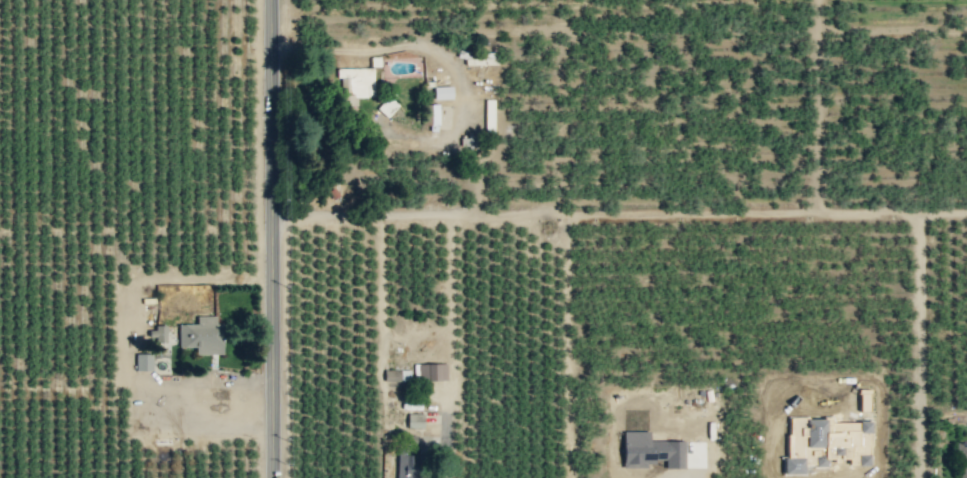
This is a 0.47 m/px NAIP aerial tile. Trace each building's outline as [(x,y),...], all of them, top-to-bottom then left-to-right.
[(463,65),(495,64),(494,52),(462,53),(463,65)] [(433,87),(434,99),(452,98),(451,86),(433,87)] [(178,324),(179,347),(195,346),(195,354),(222,354),(222,323),(216,323),(215,316),(197,316),(197,324),(178,324)] [(152,371),(152,354),(136,353),(136,371),(152,371)] [(446,363),(417,364),(417,381),(447,380),(446,363)] [(384,381),(407,380),(407,370),(384,370),(384,381)] [(859,410),(869,410),(870,389),(859,389),(859,410)] [(407,428),(423,428),(423,414),(407,414),(407,428)] [(869,422),(830,422),(830,418),(789,418),(789,458),(784,458),(784,474),(803,474),(803,465),(825,465),(825,463),(869,463),(869,422)] [(685,440),(649,440),(649,431),(623,431),(623,466),(655,466),(655,458),(665,458),(665,468),(685,468),(685,440)] [(421,454),(397,454),(396,477),(421,477),(421,454)]
